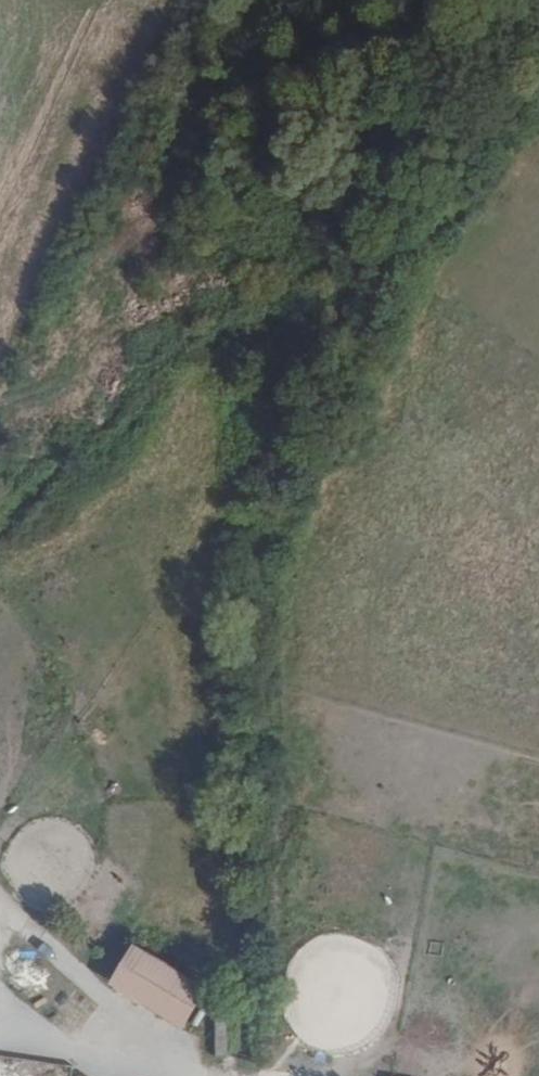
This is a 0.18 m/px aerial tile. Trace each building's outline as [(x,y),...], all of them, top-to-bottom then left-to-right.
[(213,989),(137,944),(113,987),(189,1029),(213,989)]
